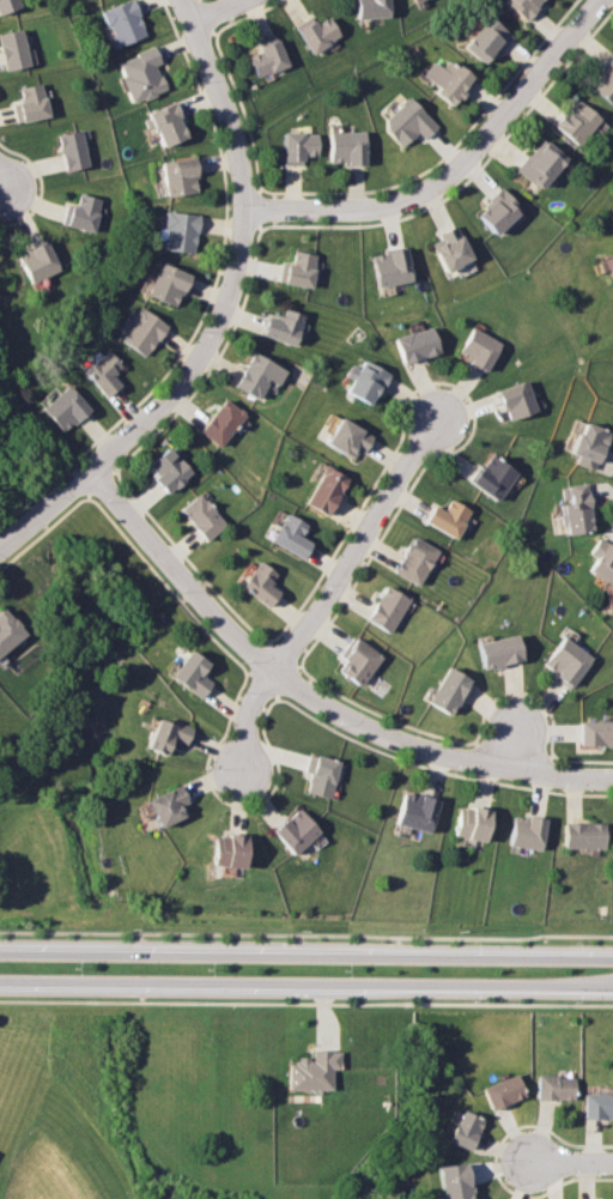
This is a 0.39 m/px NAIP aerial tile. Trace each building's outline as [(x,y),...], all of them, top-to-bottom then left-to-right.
[(19,0),(0,0),(0,15),(22,7),(19,0)] [(133,0),(130,0),(102,12),(117,47),(148,34),(133,0)] [(393,17),(392,0),(358,0),(359,18),(393,17)] [(530,19),(545,0),(509,0),(508,2),(530,19)] [(314,54),(344,37),(329,13),(299,31),(314,54)] [(465,44),(485,65),(512,36),(492,17),(465,44)] [(31,66),(23,29),(0,33),(0,40),(6,71),(31,66)] [(290,65),(279,38),(260,46),(262,52),(249,55),(259,78),(290,65)] [(133,103),(169,90),(153,47),(117,61),(133,103)] [(427,69),(444,103),(474,87),(459,54),(427,69)] [(593,75),(611,105),(612,104),(612,63),(593,75)] [(13,102),(19,125),(50,116),(42,83),(19,89),(22,99),(13,102)] [(381,125),(403,146),(418,132),(425,139),(438,126),(408,96),(381,125)] [(581,145),(602,117),(577,98),(556,125),(581,145)] [(189,137),(176,101),(150,111),(163,147),(189,137)] [(90,168),(84,131),(59,134),(65,171),(90,168)] [(308,164),(308,157),(318,157),(318,132),(285,132),(285,164),(308,164)] [(330,164),(366,164),(366,132),(330,132),(330,164)] [(518,168),(545,189),(570,158),(544,137),(518,168)] [(166,195),(199,195),(199,159),(166,159),(166,195)] [(477,214),(499,237),(526,211),(503,188),(477,214)] [(103,200),(79,193),(75,205),(68,204),(62,224),(93,232),(103,200)] [(200,214),(165,212),(163,250),(196,253),(200,214)] [(431,240),(448,274),(475,260),(459,225),(431,240)] [(30,283),(60,270),(48,241),(18,254),(30,283)] [(380,287),(414,280),(407,248),(372,255),(380,287)] [(295,262),(280,264),(281,286),(317,284),(315,252),(293,253),(295,262)] [(604,258),(611,281),(612,280),(612,255),(604,258)] [(148,295),(180,308),(193,274),(162,261),(148,295)] [(169,326),(141,307),(119,337),(147,357),(169,326)] [(271,314),(265,335),(298,346),(308,315),(284,308),(281,317),(271,314)] [(396,337),(402,363),(441,355),(435,327),(396,337)] [(503,345),(474,327),(457,353),(487,371),(503,345)] [(84,373),(108,398),(122,383),(114,375),(123,365),(108,350),(84,373)] [(261,399),(279,364),(255,352),(237,386),(261,399)] [(374,406),(390,373),(364,359),(347,393),(374,406)] [(539,412),(529,380),(499,389),(510,422),(539,412)] [(65,432),(91,410),(68,384),(42,408),(65,432)] [(248,417),(227,399),(200,430),(220,447),(248,417)] [(374,441),(347,417),(329,438),(354,462),(374,441)] [(571,459),(597,470),(612,432),(587,422),(571,459)] [(147,466),(168,493),(193,474),(172,447),(147,466)] [(473,483),(500,501),(520,472),(492,454),(473,483)] [(328,516),(351,480),(328,466),(305,502),(328,516)] [(596,533),(590,483),(563,486),(569,535),(596,533)] [(181,509),(206,540),(226,523),(200,492),(181,509)] [(436,505),(427,522),(459,539),(474,510),(453,499),(445,510),(436,505)] [(303,537),(310,525),(287,513),(272,540),(305,559),(315,543),(303,537)] [(441,550),(415,537),(395,573),(420,587),(441,550)] [(589,574),(612,583),(612,545),(597,539),(591,555),(596,557),(589,574)] [(268,606),(280,591),(269,581),(277,573),(261,559),(241,585),(268,606)] [(368,618),(390,632),(411,599),(388,585),(368,618)] [(0,604),(0,656),(26,630),(0,604)] [(480,641),(486,667),(526,658),(520,631),(480,641)] [(594,656),(565,635),(545,662),(573,684),(594,656)] [(338,666),(362,684),(383,655),(359,637),(338,666)] [(211,661),(192,647),(171,673),(200,697),(213,682),(202,673),(211,661)] [(453,713),(472,676),(449,664),(430,701),(453,713)] [(193,726),(157,715),(147,746),(168,753),(171,740),(186,745),(193,726)] [(582,719),(582,743),(612,743),(612,719),(582,719)] [(304,789),(332,797),(341,759),(315,752),(304,789)] [(147,798),(162,825),(187,813),(182,803),(188,799),(180,782),(147,798)] [(433,830),(441,798),(406,789),(399,822),(433,830)] [(490,838),(494,807),(461,803),(456,835),(490,838)] [(321,830),(301,806),(274,828),(296,852),(321,830)] [(512,844),(545,844),(545,815),(512,815),(512,844)] [(565,820),(565,846),(607,846),(607,820),(565,820)] [(248,865),(248,832),(216,832),(216,864),(248,865)] [(332,1088),(332,1069),(340,1069),(340,1050),(312,1050),(312,1059),(288,1059),(288,1089),(332,1088)] [(490,1110),(524,1095),(515,1073),(481,1087),(490,1110)] [(536,1099),(573,1099),(573,1076),(536,1075),(536,1099)] [(583,1093),(583,1119),(612,1119),(612,1093),(583,1093)] [(447,1141),(470,1150),(482,1118),(459,1110),(447,1141)] [(466,1162),(437,1164),(440,1198),(469,1198),(466,1162)]
